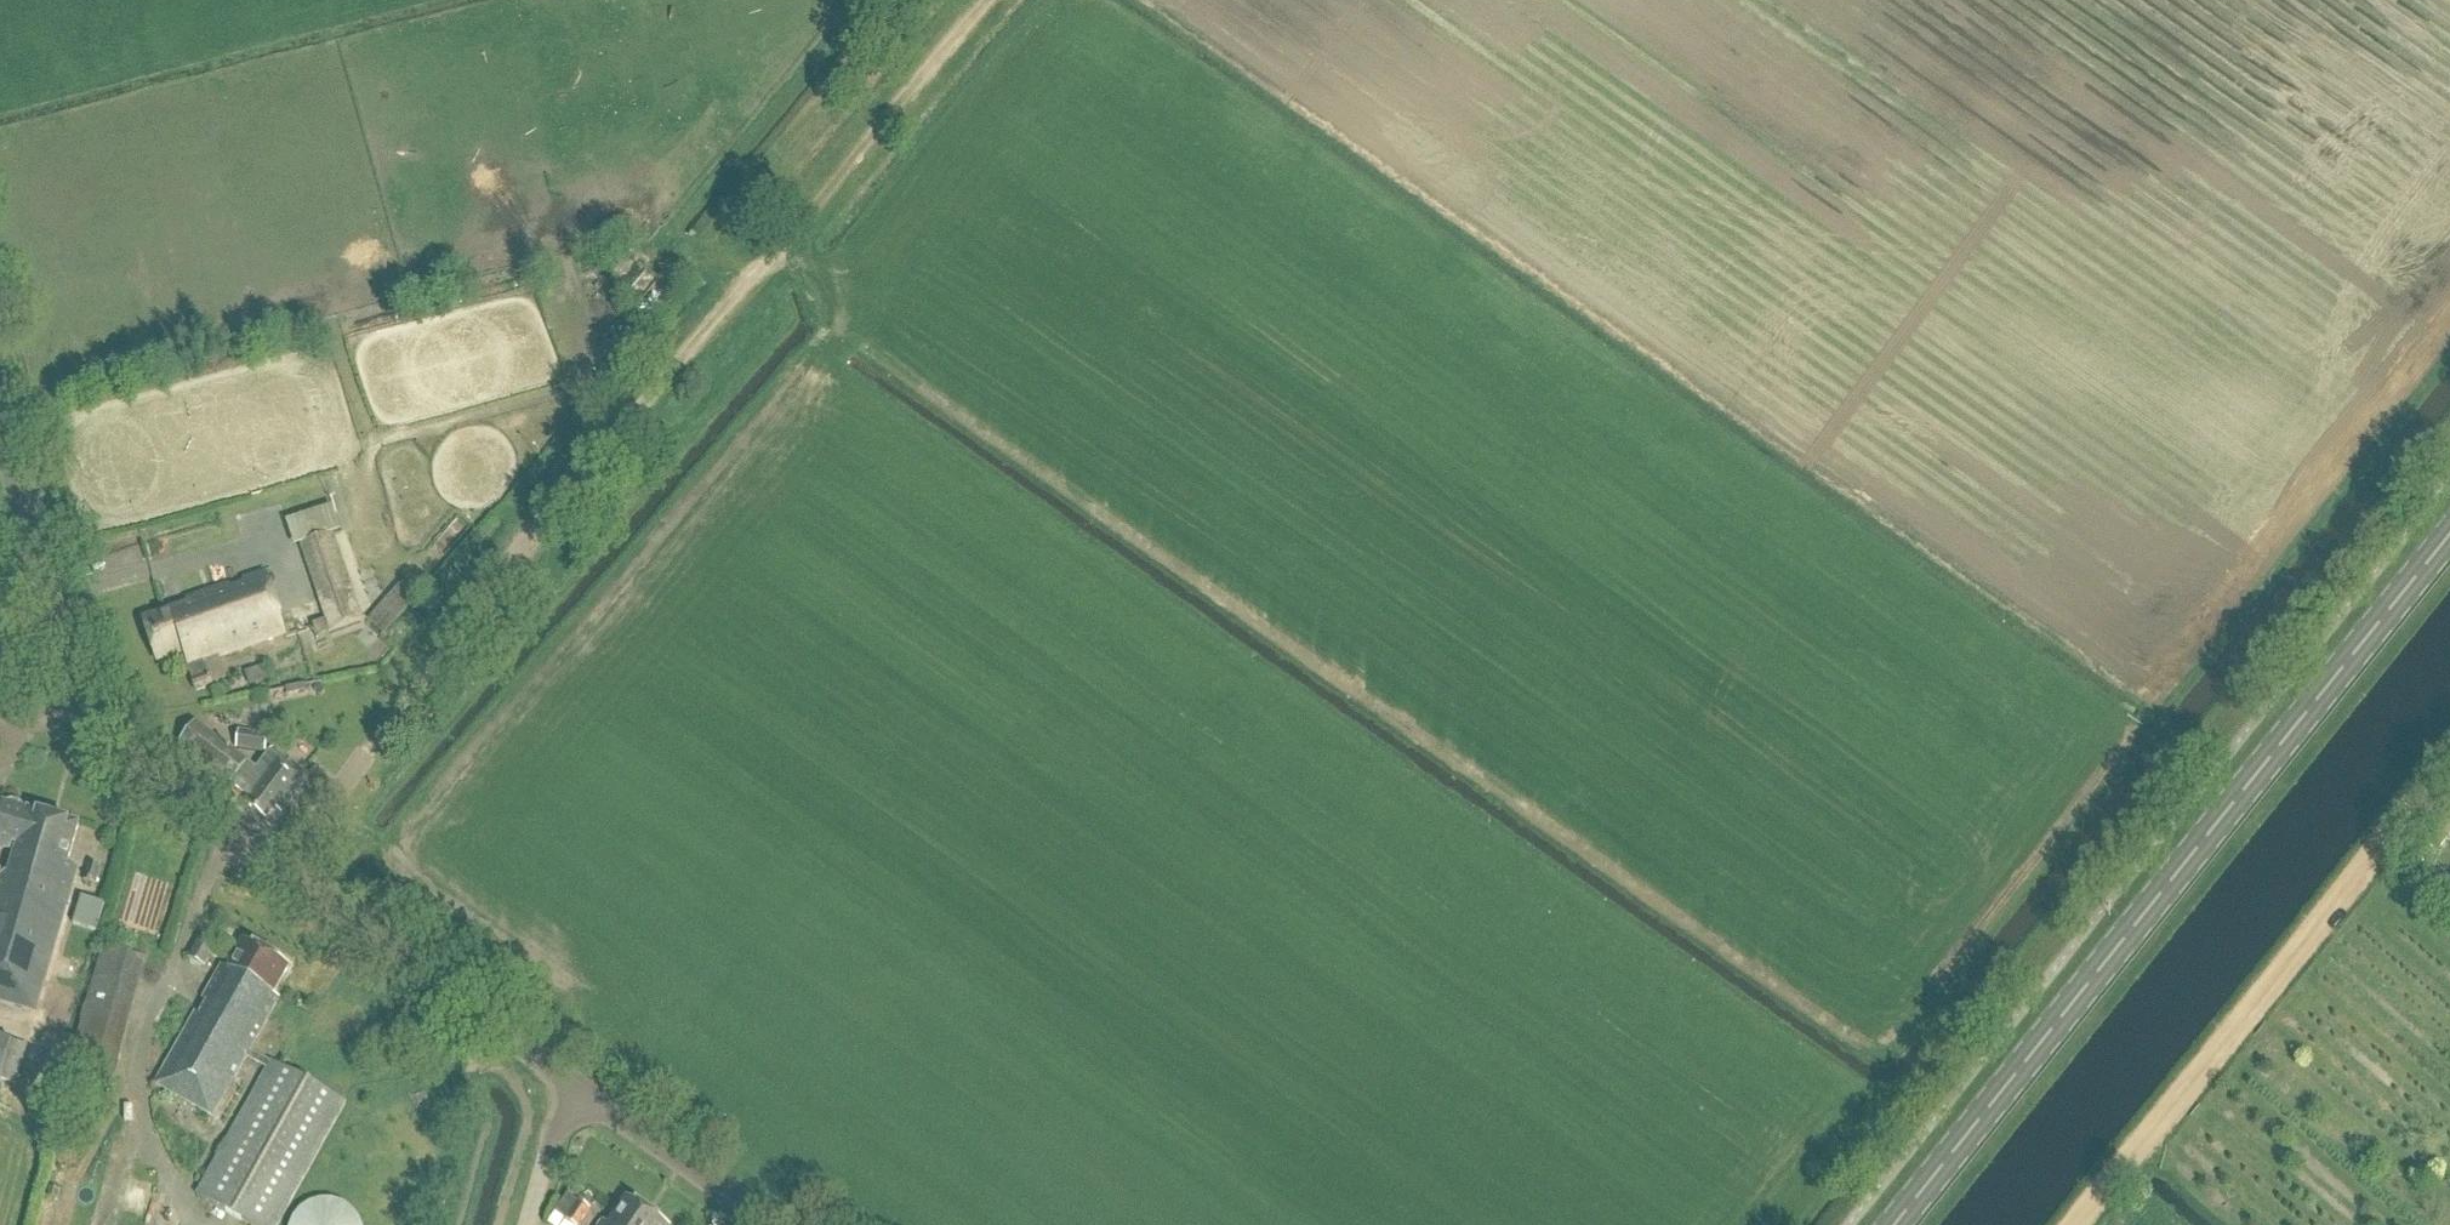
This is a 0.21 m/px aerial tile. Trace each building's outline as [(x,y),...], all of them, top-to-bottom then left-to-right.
[(335,540),(303,550),(331,636),(363,623),(335,540)] [(193,609),(147,624),(160,664),(187,656),(190,666),(195,683),(199,695),(213,690),(209,678),(204,662),(286,636),(267,576),(190,600),(193,609)] [(369,622),(369,623),(385,637),(423,595),(406,580),(369,622)] [(265,669),(245,676),(250,689),(270,683),(265,669)] [(247,797),(246,798),(251,802),(247,807),(267,822),(276,810),(282,815),(310,778),(279,756),(273,751),(257,772),(196,725),(180,746),(247,797)] [(240,733),(238,751),(266,755),(268,737),(240,733)] [(35,1016),(78,870),(68,867),(80,827),(25,811),(22,806),(14,804),(9,806),(4,804),(0,817),(0,852),(11,855),(15,841),(20,842),(9,879),(0,876),(1,874),(0,873),(0,1006),(35,1016)] [(223,815),(235,832),(247,823),(235,806),(223,815)] [(2432,843),(2441,849),(2448,839),(2439,833),(2432,843)] [(101,871),(89,867),(84,883),(97,887),(101,871)] [(201,937),(188,958),(205,968),(218,948),(201,937)] [(243,945),(227,971),(223,969),(154,1088),(212,1121),(246,1061),(267,1073),(197,1194),(250,1224),(277,1224),(346,1107),(251,1052),(280,1002),(274,999),(290,972),(243,945)] [(124,1052),(139,995),(147,965),(103,949),(67,1085),(109,1096),(121,1051),(124,1052)] [(11,1040),(0,1037),(0,1087),(3,1075),(20,1080),(29,1048),(11,1043),(11,1040)] [(627,1200),(610,1224),(663,1224),(627,1200)] [(360,1221),(356,1215),(351,1210),(346,1207),(339,1204),(333,1202),(326,1201),(320,1202),(313,1204),(307,1207),(301,1210),(297,1215),(293,1221),(291,1224),(362,1224),(360,1221)] [(592,1212),(578,1204),(566,1224),(567,1224),(584,1224),(592,1212)]
